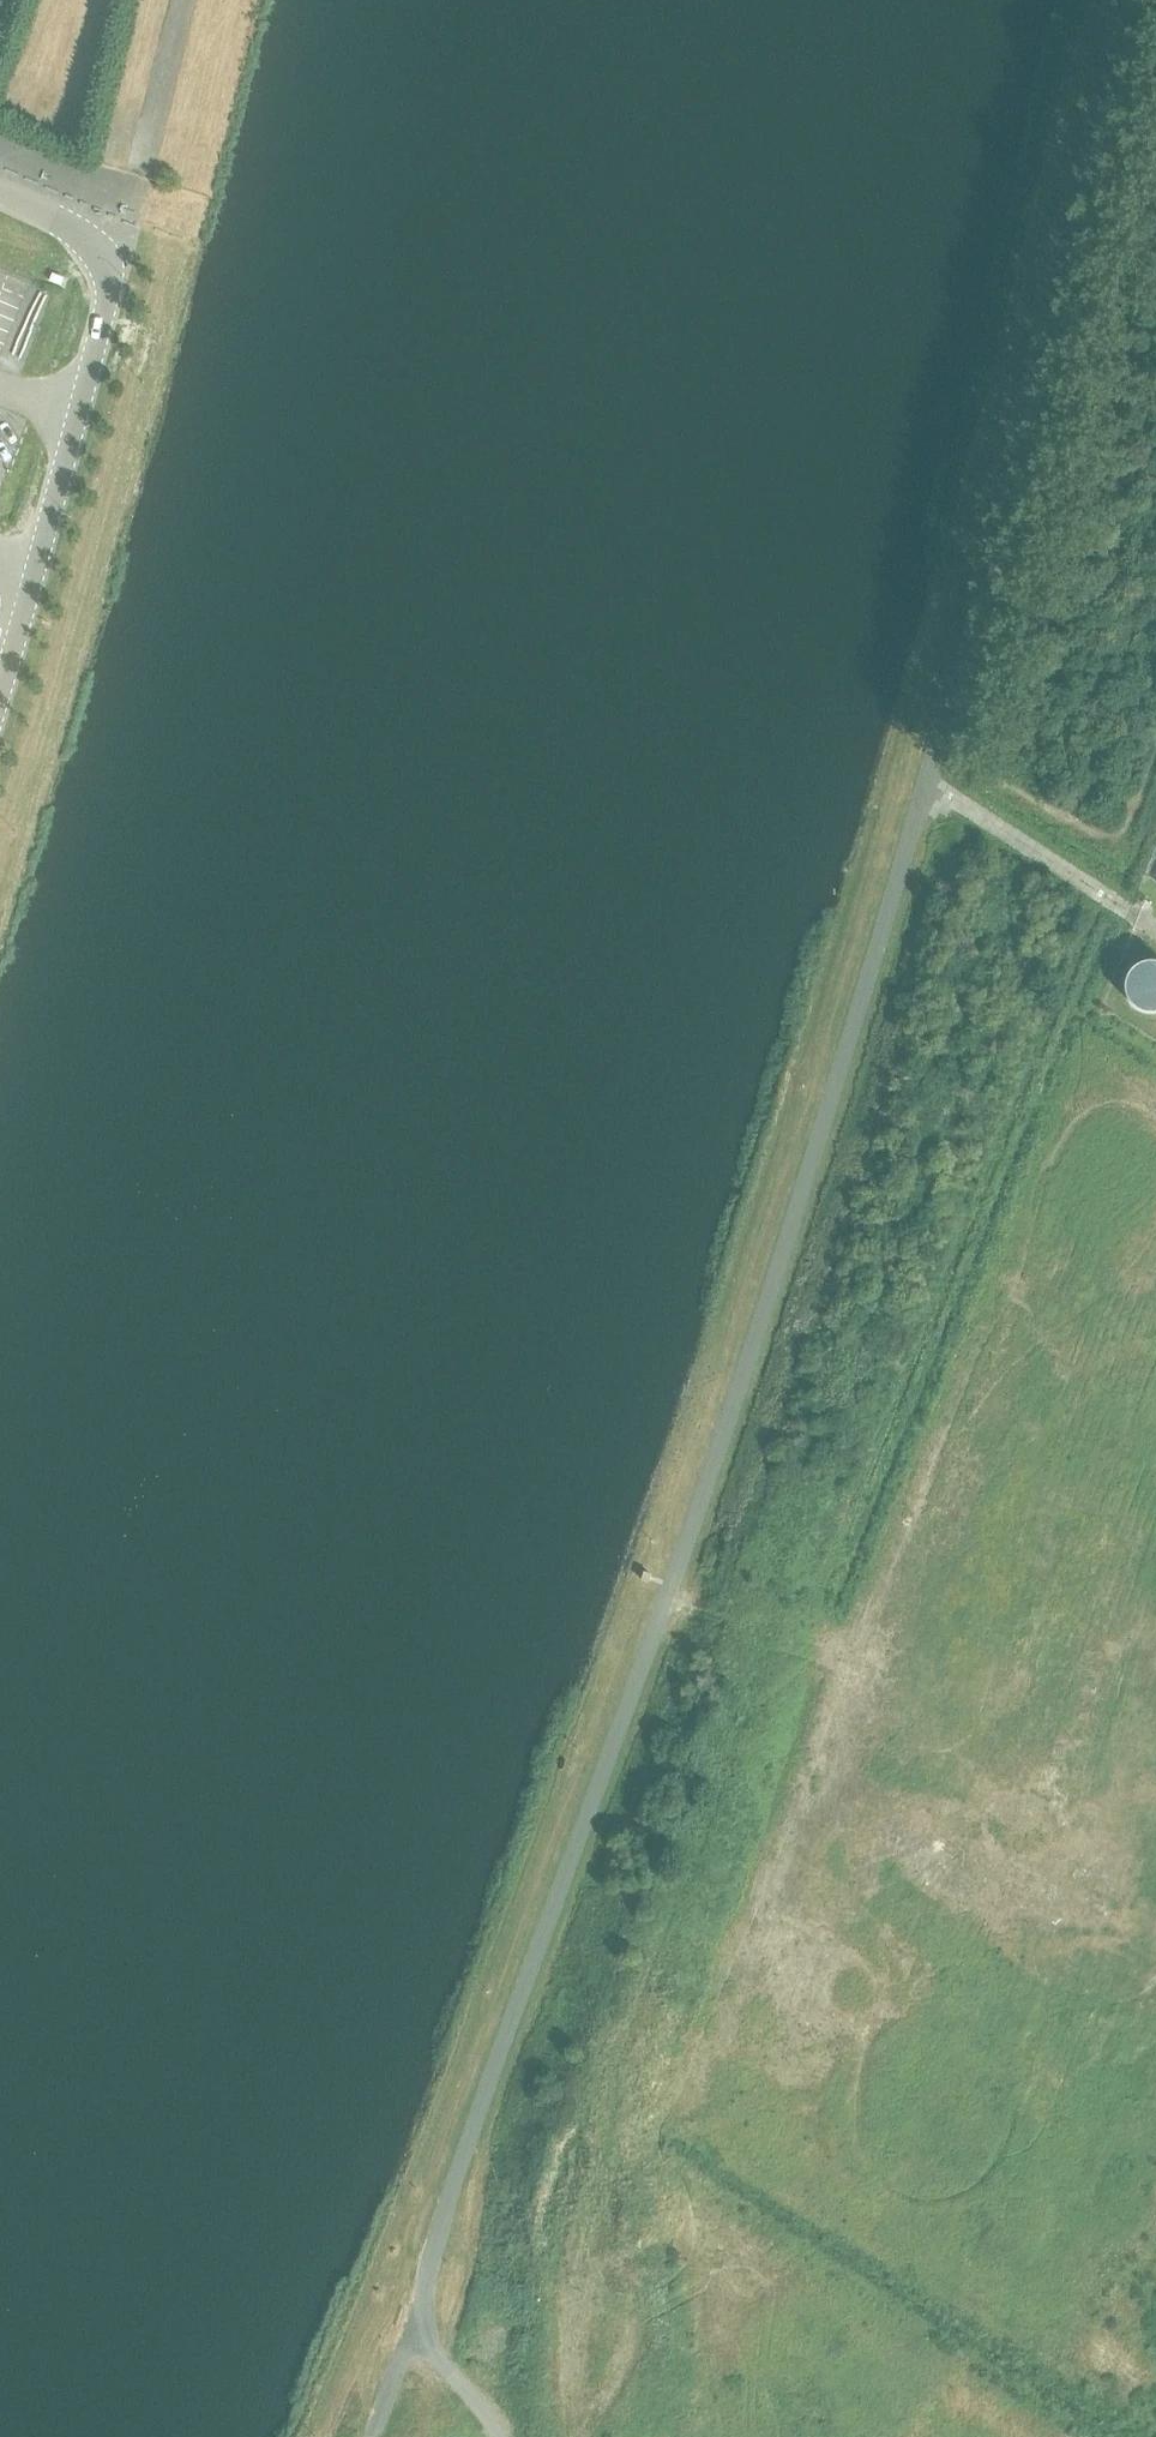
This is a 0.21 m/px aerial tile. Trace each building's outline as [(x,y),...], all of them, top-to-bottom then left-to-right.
[(1138,960),(1139,1005),(1155,1005),(1155,960),(1138,960)]
